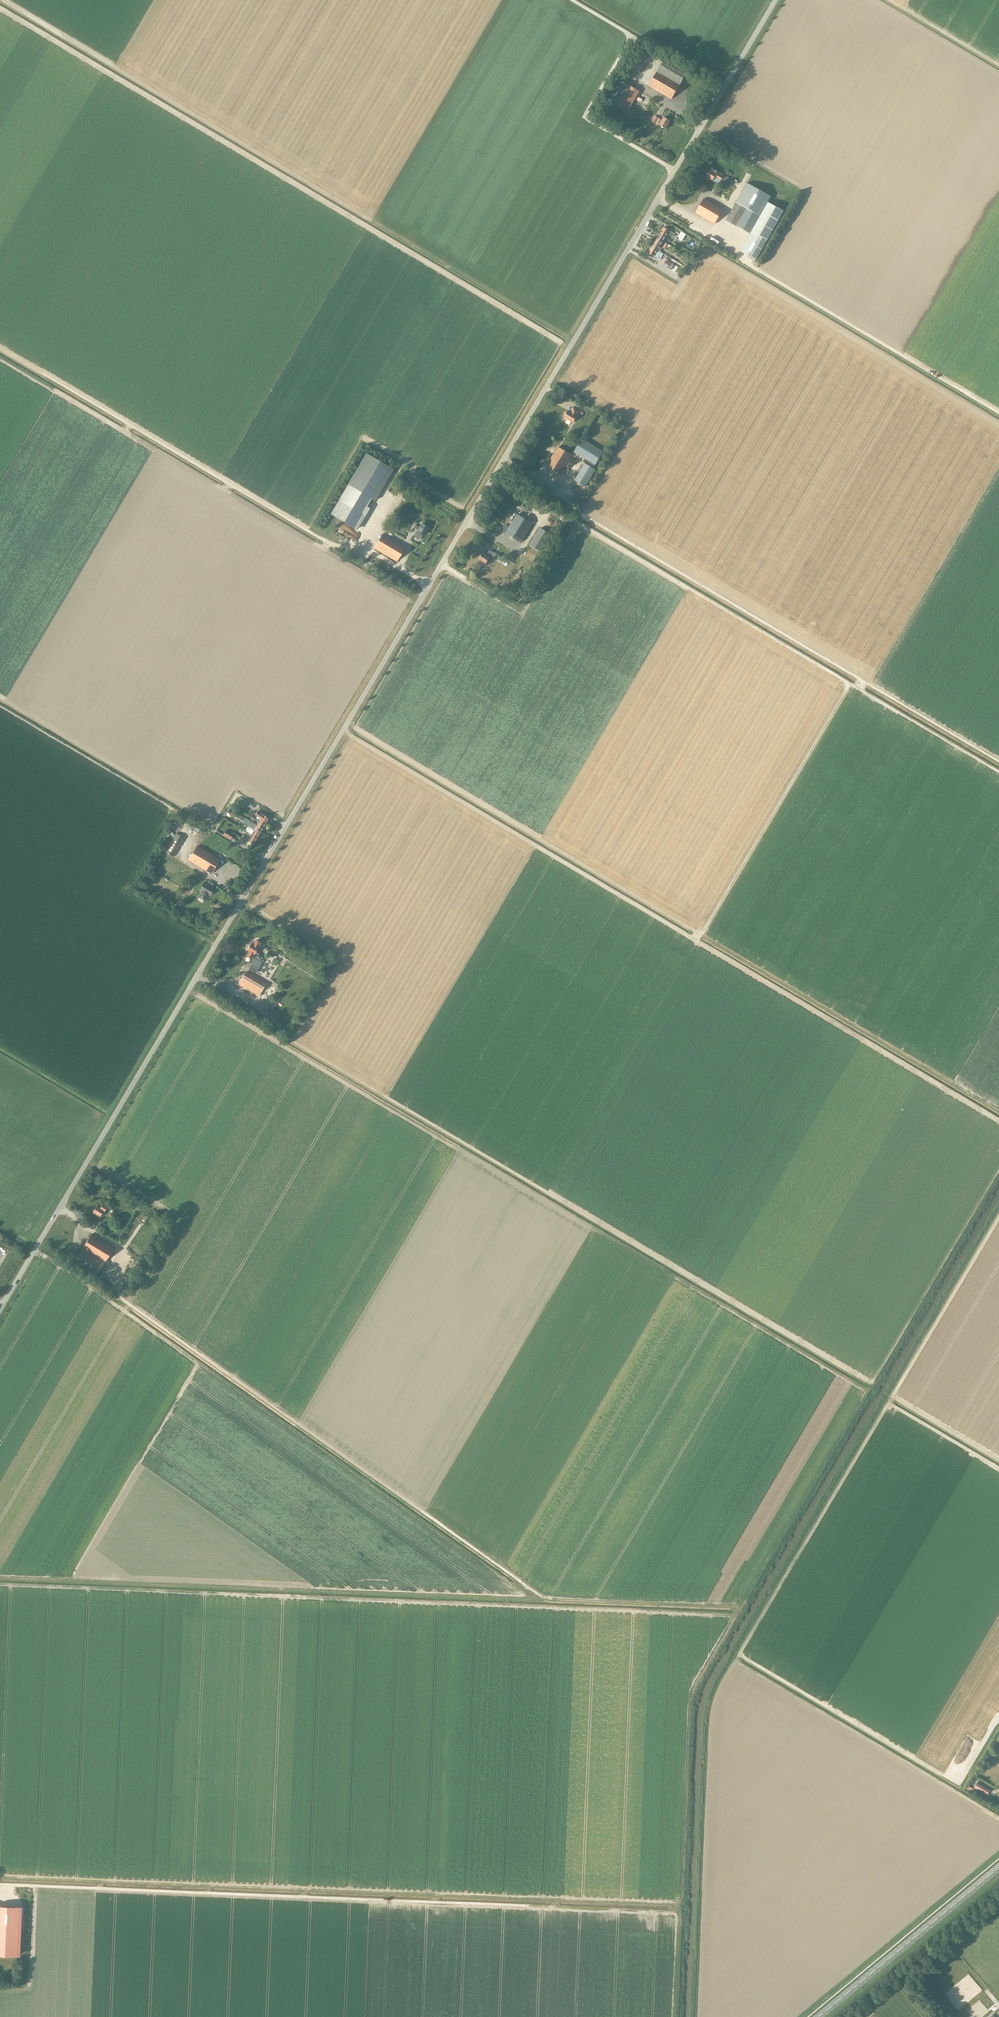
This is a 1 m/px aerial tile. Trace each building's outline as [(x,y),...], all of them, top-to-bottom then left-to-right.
[(648,86),(671,99),(680,84),(687,71),(664,58),(657,71),(648,86)] [(635,59),(631,66),(630,67),(631,68),(638,73),(644,64),(635,59)] [(639,92),(619,80),(607,101),(627,112),(639,92)] [(670,121),(663,117),(661,120),(654,116),(651,122),(658,126),(659,125),(665,128),(670,121)] [(721,179),(724,174),(714,169),(715,168),(711,166),(709,170),(705,176),(712,180),(715,176),(721,179)] [(746,183),(736,202),(759,216),(760,216),(768,202),(771,197),(763,193),(746,183)] [(714,223),(723,209),(704,198),(695,212),(714,223)] [(736,202),(725,220),(749,234),(759,216),(736,202)] [(766,242),(783,211),(768,202),(760,216),(750,233),(765,242),(766,242)] [(675,234),(664,227),(660,234),(665,237),(667,234),(670,236),(671,235),(673,236),(675,234)] [(750,233),(740,251),(755,260),(765,242),(750,233)] [(661,244),(665,237),(660,234),(656,240),(661,244)] [(659,247),(661,244),(656,240),(652,247),(660,252),(660,251),(662,248),(659,247)] [(658,255),(660,252),(652,247),(648,253),(659,260),(661,257),(658,255)] [(662,266),(667,268),(671,270),(674,265),(666,260),(662,266)] [(576,416),(579,411),(573,407),(570,412),(568,411),(564,417),(573,422),(576,416)] [(595,465),(603,452),(582,439),(574,452),(595,465)] [(561,474),(572,455),(558,447),(546,466),(561,474)] [(366,453),(330,514),(357,530),(370,508),(367,506),(371,498),(375,500),(393,469),(366,453)] [(585,486),(595,469),(584,463),(574,480),(585,486)] [(524,502),(520,506),(526,511),(529,507),(524,502)] [(517,514),(506,533),(520,541),(531,523),(517,514)] [(416,525),(414,528),(417,530),(417,531),(415,534),(421,537),(420,539),(423,534),(423,535),(428,527),(421,524),(419,527),(416,525)] [(540,551),(550,534),(540,528),(529,545),(540,551)] [(396,561),(405,547),(382,533),(374,548),(396,561)] [(479,559),(486,563),(489,557),(493,559),(496,553),(492,551),(489,550),(486,555),(482,553),(479,559)] [(510,552),(506,559),(512,562),(516,555),(510,552)] [(259,821),(265,825),(268,818),(263,815),(263,814),(257,811),(255,815),(261,818),(259,821)] [(265,825),(259,821),(257,825),(245,818),(239,815),(237,817),(261,831),(265,825)] [(257,838),(261,831),(237,817),(236,820),(242,823),(251,829),(248,832),(257,838)] [(234,835),(230,832),(226,830),(223,835),(231,840),(234,835)] [(253,844),(257,838),(248,832),(246,836),(243,835),(242,838),(248,841),(253,844)] [(175,833),(165,851),(173,856),(184,838),(175,833)] [(218,854),(217,857),(196,845),(188,860),(211,873),(221,856),(218,854)] [(214,888),(204,882),(200,889),(202,891),(198,897),(204,900),(207,894),(210,896),(214,888)] [(249,951),(247,954),(251,957),(252,956),(255,957),(249,968),(255,972),(264,958),(256,952),(258,948),(261,950),(263,945),(260,944),(261,943),(256,940),(253,944),(251,943),(247,949),(249,951)] [(246,972),(239,984),(246,988),(245,988),(248,990),(249,989),(258,995),(265,983),(246,972)] [(283,993),(278,990),(267,1007),(273,1010),(283,993)] [(103,1213),(102,1212),(103,1210),(104,1211),(108,1205),(103,1202),(100,1207),(97,1205),(93,1212),(92,1213),(96,1215),(96,1214),(100,1216),(101,1216),(102,1216),(103,1213)] [(82,1248),(105,1262),(113,1248),(91,1234),(82,1248)] [(95,1277),(105,1262),(82,1248),(73,1264),(95,1277)] [(990,1790),(976,1783),(974,1787),(987,1795),(990,1790)] [(18,1907),(0,1906),(0,1954),(16,1955),(18,1907)]
